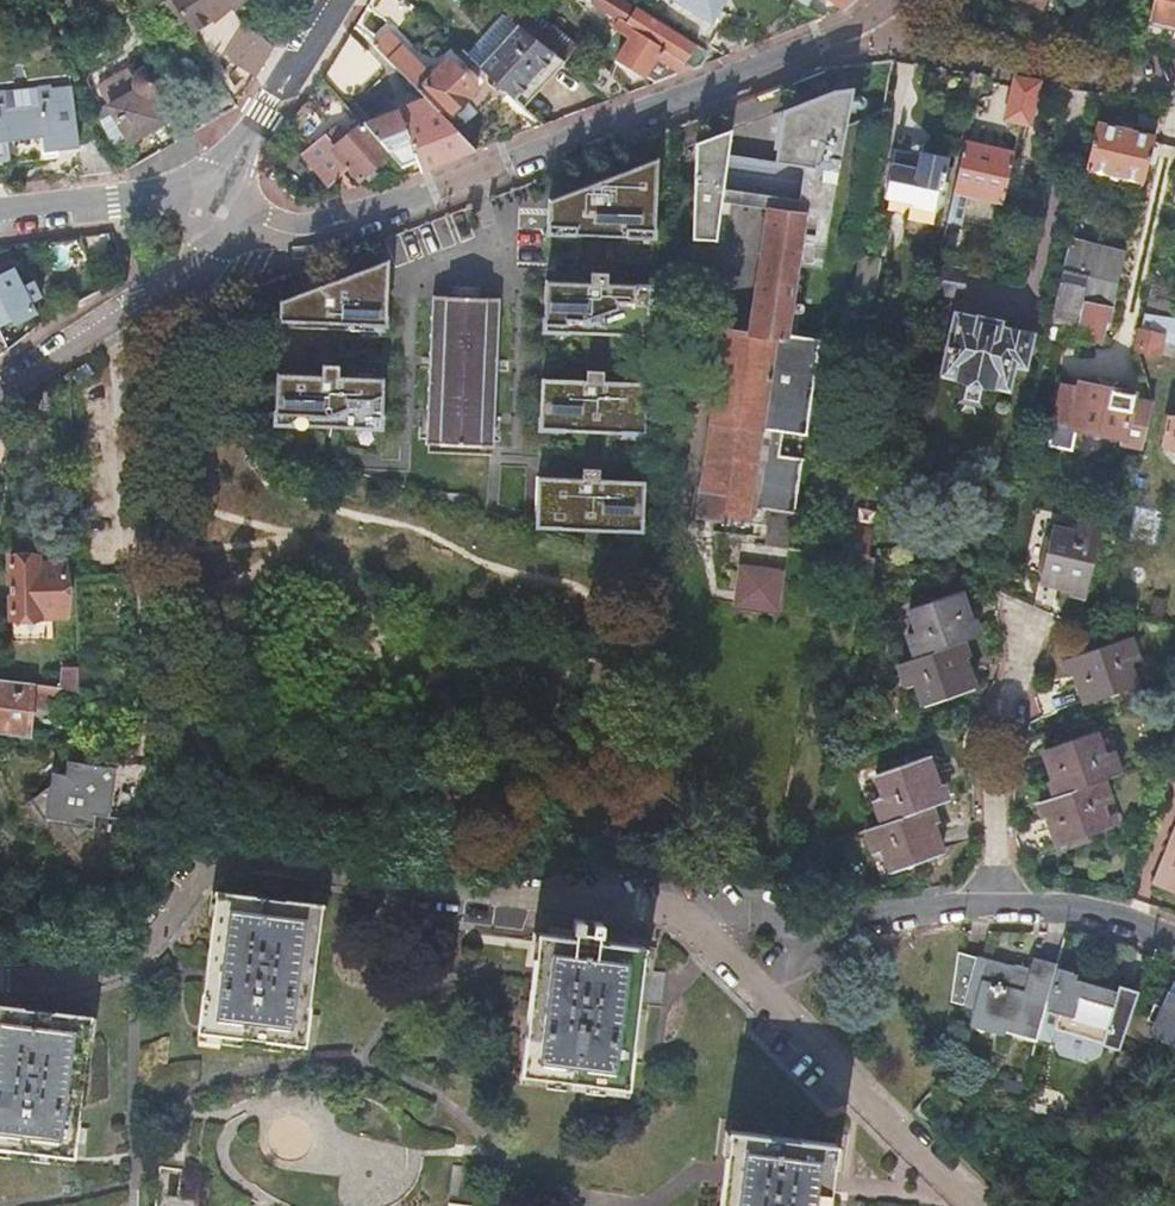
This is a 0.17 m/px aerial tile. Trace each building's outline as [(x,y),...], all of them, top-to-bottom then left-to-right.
[(193,35),(209,22),(225,6),(230,11),(240,0),(171,0),(193,35)] [(403,0),(369,0),(365,7),(395,27),(410,6),(403,0)] [(618,0),(594,0),(612,11),(618,0)] [(628,5),(620,0),(618,0),(612,11),(609,15),(618,20),(628,5)] [(710,42),(726,15),(718,9),(724,0),(672,0),(664,13),(710,42)] [(807,9),(812,0),(793,0),(807,9)] [(844,11),(856,0),(828,0),(844,11)] [(1148,18),(1174,25),(1174,0),(1153,0),(1148,18)] [(677,76),(700,67),(702,63),(704,60),(704,51),(628,5),(618,20),(612,30),(629,40),(617,61),(644,77),(645,76),(652,81),(655,80),(658,79),(671,72),(677,76)] [(515,9),(507,19),(515,25),(563,63),(571,53),(515,9)] [(661,18),(707,46),(710,42),(664,13),(661,18)] [(515,25),(507,19),(470,61),(477,68),(515,25)] [(219,59),(254,79),(269,53),(260,37),(239,23),(219,59)] [(522,109),(563,63),(515,25),(477,68),(522,109)] [(371,45),(427,103),(439,116),(445,110),(450,115),(477,89),(449,60),(430,78),(385,31),(371,45)] [(324,81),(345,104),(382,69),(351,36),(324,81)] [(588,83),(611,101),(625,96),(619,86),(599,68),(588,83)] [(141,73),(139,75),(138,77),(137,79),(130,70),(99,87),(111,106),(130,142),(166,121),(154,99),(157,99),(160,97),(162,96),(164,94),(165,92),(166,89),(167,86),(167,84),(166,81),(166,78),(164,76),(163,74),(161,72),(159,70),(156,70),(153,69),(151,69),(148,69),(145,70),(143,71),(141,73)] [(309,98),(329,120),(345,104),(324,81),(309,98)] [(1031,124),(1037,85),(1015,81),(1009,121),(1020,123),(1031,124)] [(114,175),(102,142),(80,144),(74,101),(72,87),(53,89),(52,85),(38,87),(39,88),(5,92),(5,91),(0,92),(0,143),(44,137),(46,152),(77,148),(81,178),(114,175)] [(775,164),(837,173),(851,90),(833,92),(781,112),(775,164)] [(390,156),(401,169),(416,163),(420,173),(475,153),(439,116),(427,103),(364,126),(390,156)] [(360,183),(390,156),(364,126),(361,124),(346,139),(335,126),(303,156),(331,188),(350,171),(360,183)] [(1143,184),(1155,138),(1095,125),(1085,171),(1143,184)] [(727,157),(731,132),(695,145),(692,240),(716,242),(721,203),(727,157)] [(964,141),(953,195),(953,209),(963,211),(966,197),(1002,204),(1014,152),(964,141)] [(936,207),(944,209),(949,185),(940,183),(945,161),(893,150),(883,198),(935,209),(936,207)] [(775,164),(727,157),(721,203),(769,210),(805,215),(799,268),(820,270),(837,173),(775,164)] [(547,197),(544,228),(651,231),(652,162),(547,197)] [(766,511),(790,337),(799,268),(805,215),(769,210),(751,334),(723,331),(697,518),(749,525),(751,509),(766,511)] [(282,290),(279,321),(386,324),(387,255),(282,290)] [(584,266),(584,277),(545,276),(543,329),(647,333),(649,280),(602,278),(602,266),(584,266)] [(967,272),(940,269),(935,293),(962,298),(967,272)] [(12,320),(15,325),(36,315),(30,304),(41,299),(34,284),(24,289),(15,270),(0,277),(0,327),(12,320)] [(1061,272),(1047,331),(1075,335),(1082,308),(1111,311),(1117,285),(1061,272)] [(433,393),(432,408),(430,408),(430,410),(432,410),(431,443),(429,443),(429,446),(495,448),(495,446),(493,446),(493,431),(496,431),(496,428),(493,428),(494,413),(497,413),(497,410),(494,410),(495,395),(497,395),(497,392),(494,392),(495,377),(498,377),(498,375),(495,375),(496,359),(499,359),(499,357),(496,357),(496,342),(499,342),(499,340),(497,339),(497,324),(500,324),(500,322),(498,322),(498,306),(501,306),(501,302),(501,300),(434,298),(434,303),(436,303),(435,319),(433,319),(433,322),(435,322),(434,337),(432,337),(432,339),(434,339),(434,355),(432,355),(432,357),(434,357),(434,372),(431,372),(431,375),(434,375),(433,391),(431,391),(431,393),(433,393)] [(1146,317),(1171,320),(1173,308),(1148,304),(1146,317)] [(1082,308),(1075,335),(1074,341),(1098,346),(1103,324),(1108,325),(1111,311),(1082,308)] [(1143,317),(1134,353),(1136,357),(1157,360),(1159,347),(1174,349),(1174,321),(1171,320),(1146,317),(1143,317)] [(976,327),(955,322),(943,379),(963,383),(958,407),(979,412),(984,388),(1004,392),(1009,367),(1020,370),(1026,342),(992,335),(993,329),(977,325),(976,327)] [(766,511),(761,545),(791,549),(795,514),(797,514),(804,461),(792,459),(796,435),(807,437),(820,342),(790,337),(766,511)] [(318,358),(318,370),(279,369),(278,394),(277,422),(381,426),(383,373),(336,371),(337,359),(318,358)] [(581,363),(581,374),(542,373),(540,426),(643,430),(645,377),(599,375),(599,363),(581,363)] [(1120,446),(1140,449),(1150,405),(1129,402),(1129,399),(1078,389),(1078,392),(1060,389),(1053,423),(1071,427),(1070,430),(1121,439),(1120,446)] [(1170,418),(1163,451),(1169,452),(1168,457),(1172,462),(1174,463),(1174,419),(1170,418)] [(578,462),(578,474),(539,472),(537,525),(641,529),(643,476),(596,474),(597,463),(578,462)] [(1072,535),(1049,531),(1039,583),(1069,588),(1068,592),(1087,596),(1099,531),(1074,527),(1072,535)] [(843,555),(868,560),(873,535),(848,530),(843,555)] [(878,543),(874,561),(899,566),(902,547),(878,543)] [(15,618),(68,616),(67,564),(43,565),(43,558),(14,559),(15,618)] [(779,612),(783,570),(739,566),(735,608),(779,612)] [(911,611),(918,634),(907,638),(915,660),(899,665),(906,687),(914,685),(922,707),(972,690),(963,662),(967,660),(962,645),(979,640),(959,596),(911,611)] [(1128,646),(1064,667),(1070,684),(1075,682),(1084,711),(1134,695),(1128,673),(1136,670),(1128,646)] [(27,684),(65,689),(66,689),(68,666),(30,661),(27,684)] [(66,689),(81,691),(81,667),(68,666),(66,689)] [(31,736),(35,704),(62,708),(65,689),(27,684),(0,680),(0,732),(31,736)] [(1099,788),(1116,783),(1109,760),(1100,763),(1092,741),(1042,758),(1051,786),(1047,788),(1052,804),(1036,810),(1042,826),(1045,824),(1055,854),(1105,838),(1097,815),(1107,812),(1099,788)] [(117,774),(111,767),(69,760),(67,774),(54,772),(51,785),(31,801),(46,821),(65,823),(70,820),(83,837),(95,828),(97,814),(111,817),(117,774)] [(930,760),(881,778),(888,798),(878,802),(886,825),(870,831),(878,853),(886,851),(894,873),(944,856),(935,828),(938,826),(933,809),(949,804),(944,788),(940,790),(930,760)] [(134,821),(143,772),(111,767),(117,774),(111,817),(134,821)] [(78,841),(83,837),(70,820),(65,823),(78,841)] [(1155,883),(1174,890),(1174,831),(1155,883)] [(324,909),(219,896),(201,1034),(306,1048),(324,909)] [(572,941),(539,937),(521,1076),(628,1089),(645,950),(601,945),(603,926),(595,925),(593,935),(583,933),(585,923),(575,922),(572,941)] [(1020,970),(958,951),(952,996),(975,1003),(973,1013),(1038,1031),(1044,1009),(1055,969),(1056,967),(1035,961),(1031,977),(1019,974),(1020,970)] [(1128,1016),(1137,991),(1118,986),(1116,992),(1073,981),(1074,976),(1055,969),(1044,1009),(1057,1013),(1053,1030),(1101,1043),(1100,1045),(1117,1050),(1123,1032),(1128,1016)] [(1149,1025),(1147,1034),(1174,1046),(1174,985),(1169,983),(1159,1009),(1150,1005),(1142,1022),(1149,1025)] [(76,1160),(94,1020),(0,1008),(0,1150),(76,1160)] [(1123,1032),(1144,1040),(1147,1034),(1149,1025),(1142,1022),(1128,1016),(1123,1032)] [(719,1205),(828,1205),(835,1149),(729,1135),(723,1176),(719,1205)]
